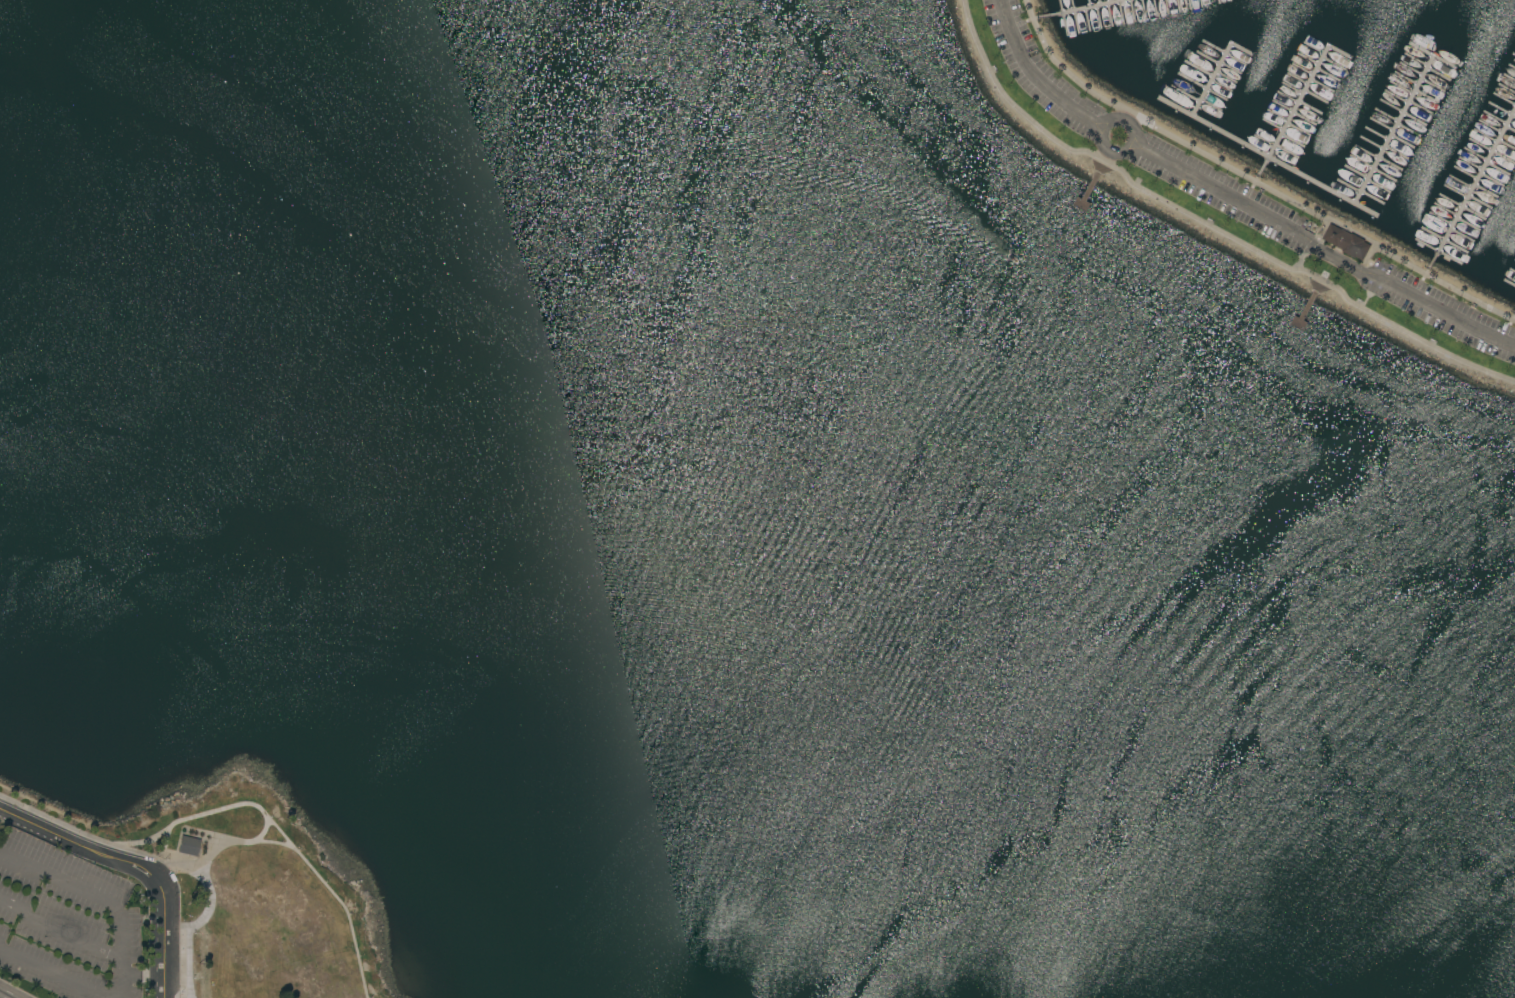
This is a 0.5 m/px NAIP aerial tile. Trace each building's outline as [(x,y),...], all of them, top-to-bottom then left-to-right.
[(1350,234),(1351,232),(1365,240),(1364,241),(1370,245),(1362,260),(1355,256),(1354,258),(1341,250),(1342,249),(1321,238),(1329,222),(1350,234)] [(177,852),(181,835),(200,839),(196,856),(177,852)]
